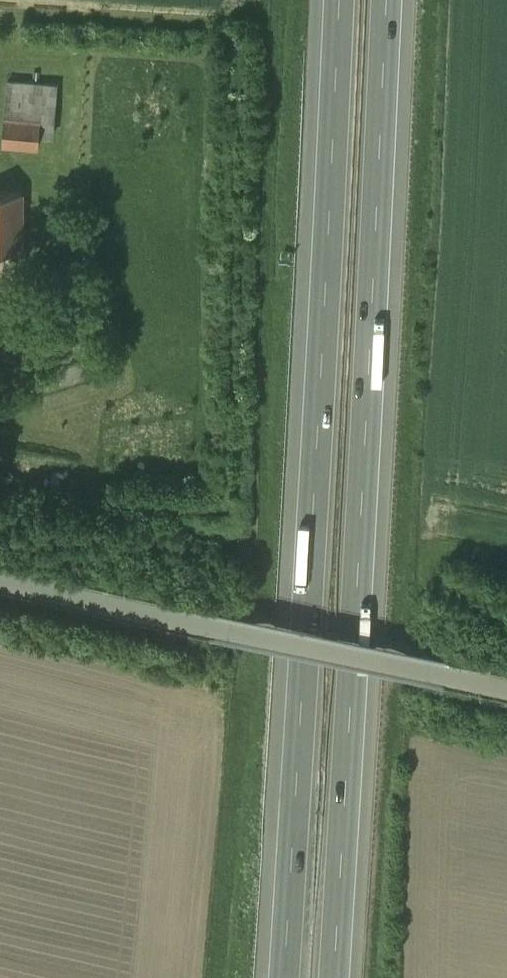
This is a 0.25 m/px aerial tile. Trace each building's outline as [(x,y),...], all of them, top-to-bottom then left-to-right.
[(58,91),(8,86),(3,145),(39,148),(41,120),(55,121),(58,91)] [(0,194),(0,249),(23,249),(23,212),(22,193),(0,194)]
